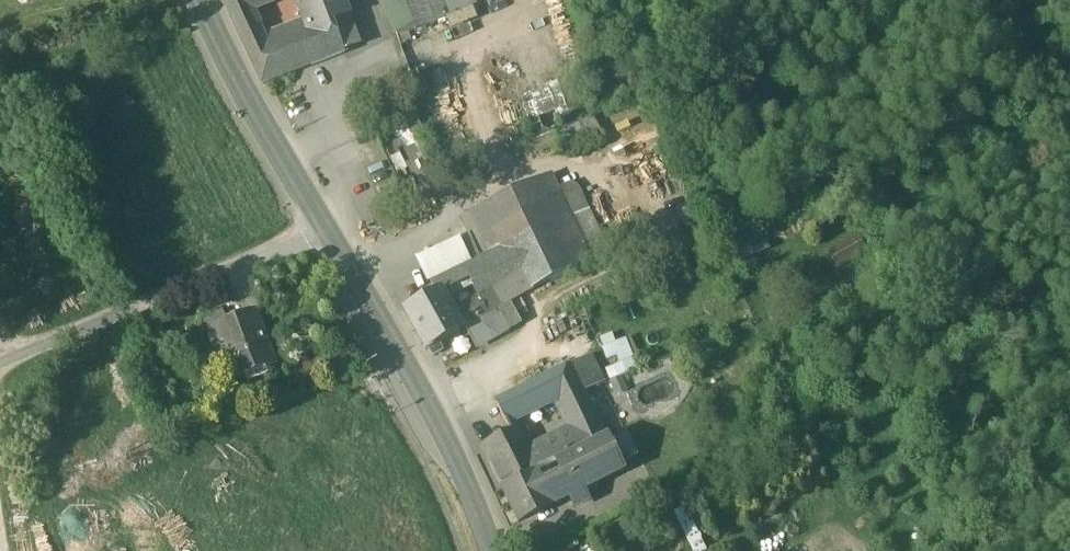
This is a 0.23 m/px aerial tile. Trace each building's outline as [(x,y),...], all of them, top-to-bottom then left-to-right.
[(231,19),(250,12),(278,1),(278,0),(222,0),(231,19)] [(308,29),(309,31),(334,22),(346,17),(340,0),(295,0),(308,29)] [(397,38),(447,19),(439,0),(382,0),(397,38)] [(447,19),(472,9),(468,0),(439,0),(447,19)] [(250,12),(231,19),(247,55),(267,47),(266,45),(250,12)] [(308,29),(266,45),(267,47),(247,55),(261,86),(344,54),(334,22),(309,31),(308,29)] [(551,174),(470,211),(490,254),(511,244),(550,226),(550,227),(570,217),(558,189),(551,174)] [(606,257),(573,182),(558,189),(570,217),(550,227),(572,273),(606,257)] [(550,226),(511,244),(533,289),(533,291),(572,273),(550,227),(550,226)] [(456,235),(464,254),(473,250),(465,231),(456,235)] [(490,254),(466,264),(475,280),(483,297),(452,316),(460,330),(466,326),(499,308),(533,289),(511,244),(490,254)] [(624,260),(608,268),(614,280),(630,273),(624,260)] [(466,264),(438,277),(446,293),(475,280),(466,264)] [(452,316),(438,294),(405,311),(427,348),(446,338),(460,330),(452,316)] [(499,308),(466,326),(476,346),(509,328),(499,308)] [(223,311),(202,319),(207,333),(212,331),(212,329),(228,323),(223,311)] [(228,323),(212,329),(212,331),(219,346),(209,350),(217,368),(229,363),(237,381),(276,365),(255,312),(228,323)] [(446,338),(428,347),(432,354),(449,345),(446,338)] [(627,350),(615,355),(620,364),(631,359),(627,350)] [(585,356),(568,364),(582,391),(600,383),(585,356)] [(568,364),(543,377),(553,399),(554,399),(571,433),(578,447),(579,447),(603,435),(582,391),(568,364)] [(543,377),(492,402),(501,420),(520,412),(521,415),(553,399),(543,377)] [(512,431),(482,448),(502,489),(535,473),(524,453),(512,431)] [(571,433),(558,440),(566,457),(570,455),(580,450),(579,447),(578,447),(571,433)] [(580,450),(570,455),(587,487),(623,469),(606,437),(580,450)] [(558,440),(535,451),(544,468),(556,462),(566,457),(558,440)] [(535,451),(533,448),(524,453),(535,473),(544,468),(535,451)] [(587,487),(570,455),(566,457),(556,462),(564,477),(565,477),(574,494),(587,487)] [(535,473),(502,489),(518,522),(550,506),(541,488),(535,473)] [(564,477),(541,488),(550,506),(574,494),(565,477),(564,477)]
